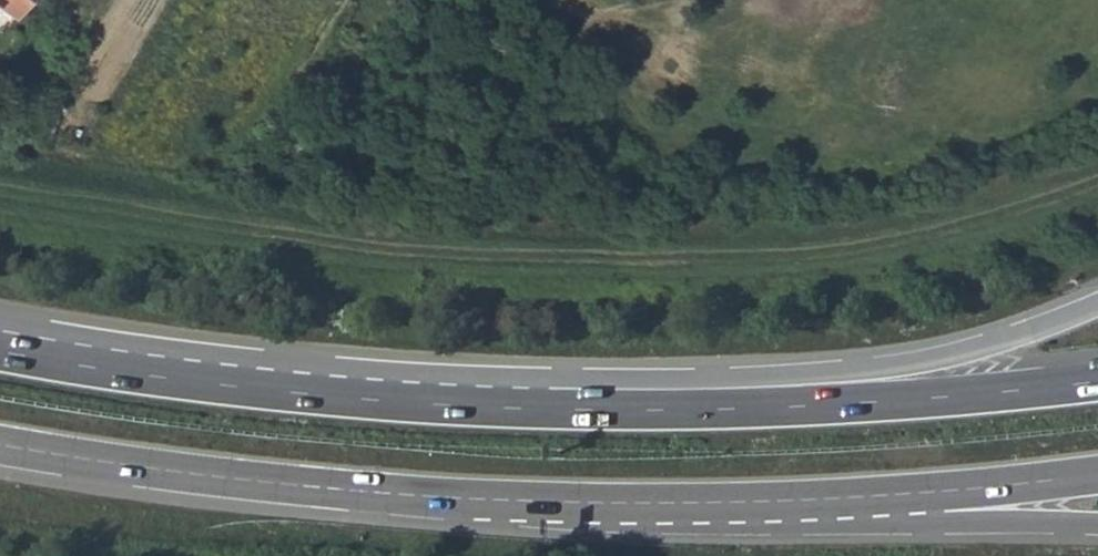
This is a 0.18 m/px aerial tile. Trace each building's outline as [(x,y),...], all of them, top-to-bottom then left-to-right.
[(12,17),(24,0),(0,0),(0,9),(12,17)]
